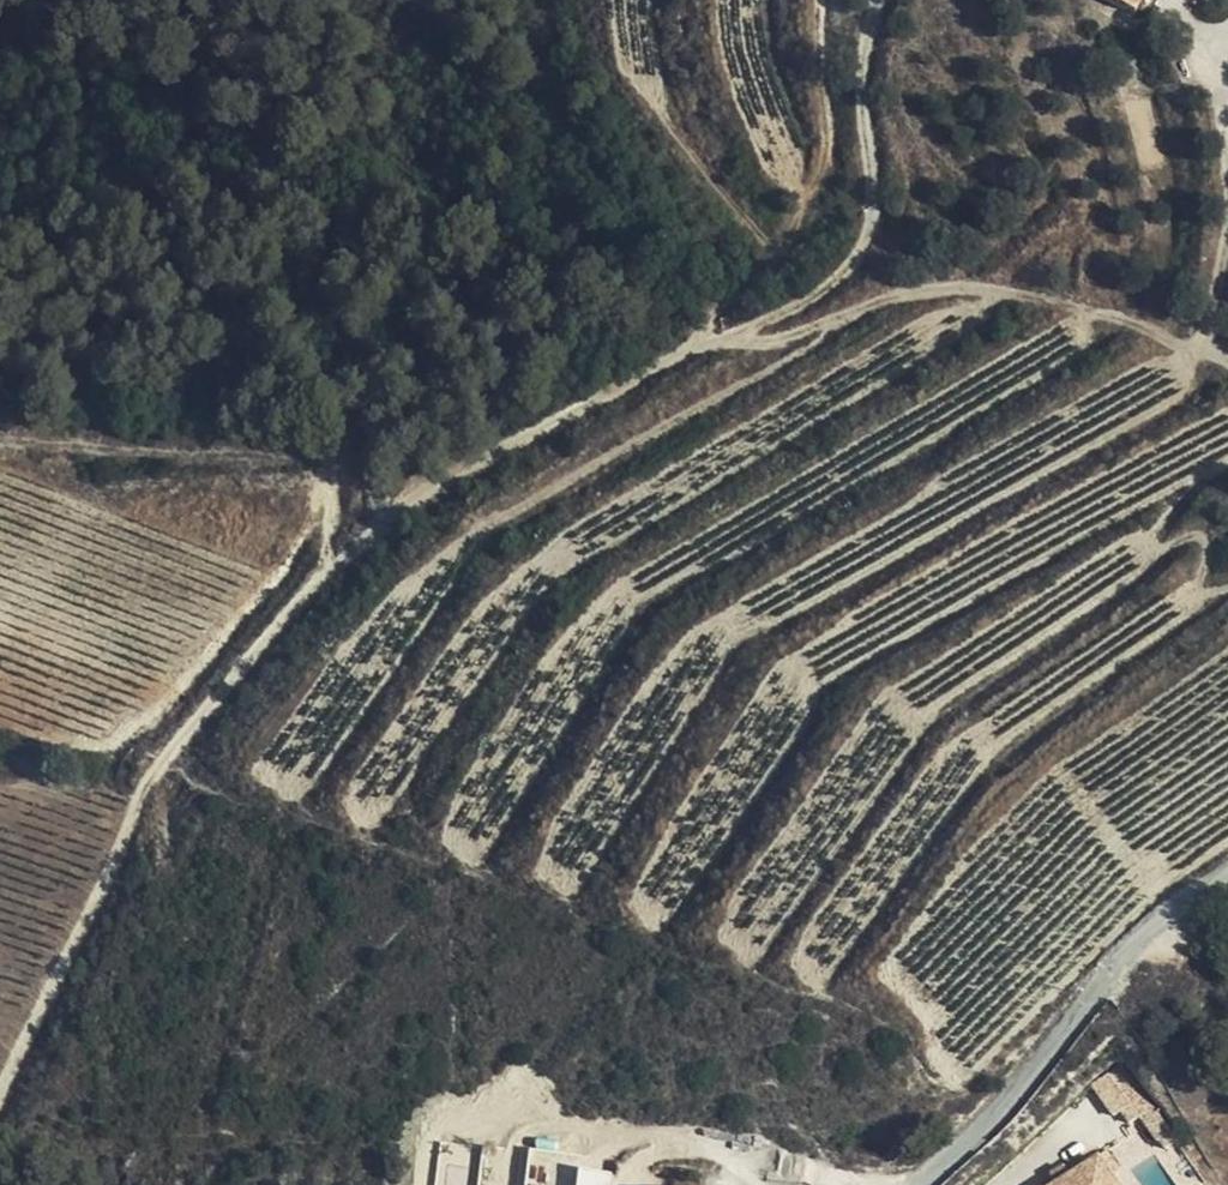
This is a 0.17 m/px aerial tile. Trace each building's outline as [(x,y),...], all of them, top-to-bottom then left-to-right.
[(1084,3),(1139,28),(1152,0),(1086,0),(1084,3)] [(1102,1154),(1049,1184),(1121,1184),(1102,1154)]
